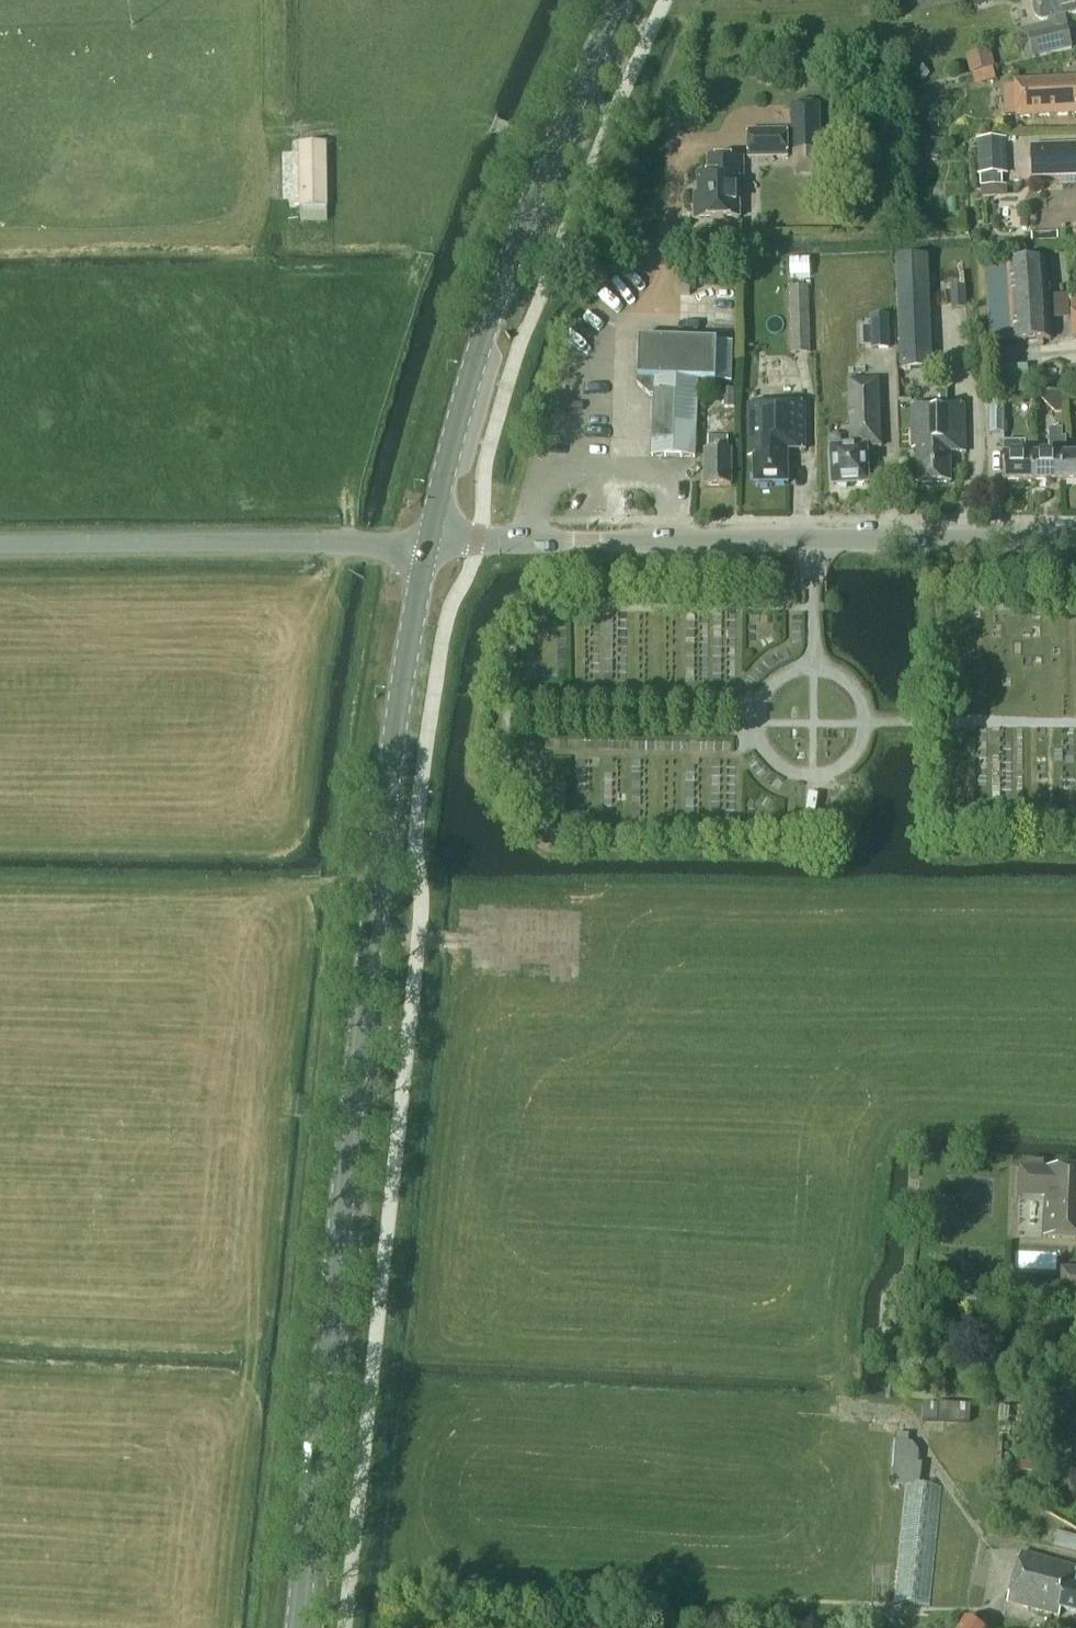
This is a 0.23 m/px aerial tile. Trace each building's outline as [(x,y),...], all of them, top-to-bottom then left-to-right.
[(1031,5),(1034,14),(1037,19),(1042,21),(1055,18),(1058,29),(1028,37),(1034,58),(1072,49),(1064,16),(1075,13),(1075,0),(1033,0),(1031,5)] [(993,46),(969,53),(978,83),(1002,76),(993,46)] [(1007,93),(1008,112),(1013,116),(1019,116),(1075,114),(1075,80),(1017,82),(1017,86),(1018,87),(1011,88),(1007,93)] [(795,105),(796,151),(822,151),(822,105),(795,105)] [(748,159),(789,158),(788,130),(748,131),(748,159)] [(1008,174),(1005,137),(977,139),(979,176),(1008,174)] [(293,206),(325,206),(324,141),(297,141),(297,196),(293,196),(293,206)] [(1033,147),(1034,178),(1075,176),(1075,146),(1033,147)] [(744,176),(744,158),(708,158),(708,175),(698,175),(698,195),(694,195),(694,219),(740,219),(739,176),(744,176)] [(983,197),(1008,196),(1007,185),(982,186),(983,197)] [(325,207),(299,207),(299,220),(325,220),(325,207)] [(812,280),(811,255),(798,256),(799,280),(812,280)] [(932,369),(928,257),(897,258),(902,370),(932,369)] [(1050,339),(1045,262),(1008,264),(1013,342),(1050,339)] [(984,265),(988,344),(1009,343),(1005,264),(984,265)] [(809,286),(789,287),(791,354),(811,353),(809,286)] [(889,316),(871,316),(872,350),(890,349),(889,316)] [(716,342),(638,339),(637,384),(650,396),(654,396),(651,457),(694,458),(697,381),(715,382),(716,342)] [(881,447),(878,381),(848,382),(851,447),(831,448),(833,485),(837,485),(840,487),(847,486),(851,484),(868,484),(866,448),(881,447)] [(725,389),(725,407),(735,407),(735,389),(725,389)] [(1062,413),(1062,392),(1042,393),(1043,400),(1056,413),(1062,413)] [(1006,399),(989,399),(989,433),(1005,433),(1006,399)] [(966,453),(964,405),(912,407),(912,450),(917,450),(918,484),(951,483),(950,453),(966,453)] [(804,451),(804,406),(749,406),(750,458),(754,458),(754,484),(758,484),(761,486),(769,486),(771,484),(788,484),(787,451),(804,451)] [(1050,457),(1037,457),(1033,457),(1033,483),(1062,483),(1062,457),(1066,457),(1066,439),(1062,439),(1062,431),(1050,431),(1050,457)] [(728,451),(728,437),(708,437),(708,451),(704,451),(704,485),(732,486),(732,451),(728,451)] [(1003,483),(1033,483),(1033,457),(1037,457),(1037,439),(1026,439),(1026,442),(1003,442),(1003,457),(1003,483)] [(1062,483),(1075,483),(1075,457),(1066,457),(1062,457),(1062,483)] [(963,821),(944,821),(944,831),(963,831),(963,821)] [(1051,1173),(1051,1174),(1025,1173),(1024,1192),(1050,1194),(1049,1229),(1069,1230),(1072,1236),(1075,1236),(1075,1174),(1051,1173)] [(1060,1293),(1075,1294),(1075,1267),(1061,1267),(1060,1293)] [(971,1407),(924,1403),(922,1420),(969,1424),(971,1407)] [(897,1434),(894,1482),(920,1485),(922,1464),(918,1463),(919,1452),(913,1443),(908,1442),(909,1435),(897,1434)] [(942,1488),(907,1485),(894,1603),(929,1606),(942,1488)] [(1058,1532),(1055,1543),(1075,1549),(1075,1536),(1058,1532)] [(1021,1554),(1007,1604),(1058,1618),(1060,1611),(1075,1615),(1075,1585),(1074,1585),(1075,1579),(1075,1569),(1021,1554)] [(967,1619),(961,1627),(980,1627),(967,1619)]
